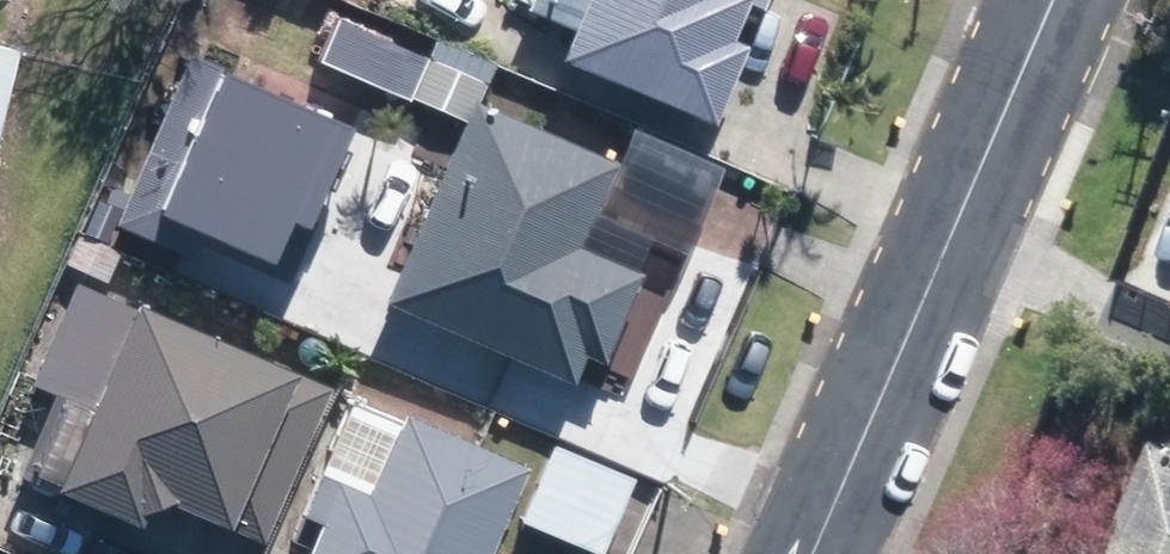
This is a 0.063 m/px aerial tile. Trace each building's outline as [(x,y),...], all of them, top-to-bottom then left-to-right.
[(447,0),(373,0),(438,23),(447,0)] [(529,22),(570,39),(560,61),(719,129),(753,51),(735,44),(754,0),(539,0),(529,22)] [(0,48),(0,121),(18,52),(0,48)] [(582,249),(618,164),(475,105),(390,307),(576,385),(588,358),(607,366),(645,276),(582,249)] [(175,249),(219,147),(147,116),(103,218),(175,249)] [(325,326),(364,240),(354,236),(366,208),(227,146),(179,251),(209,264),(205,272),(325,326)] [(83,277),(37,381),(96,406),(59,490),(149,530),(164,495),(262,537),(330,385),(83,277)] [(306,511),(330,521),(316,553),(496,553),(532,468),(405,417),(373,495),(321,474),(306,511)] [(522,525),(593,553),(607,553),(637,481),(554,447),(522,525)] [(1163,447),(1116,553),(1169,553),(1169,450),(1163,447)]
